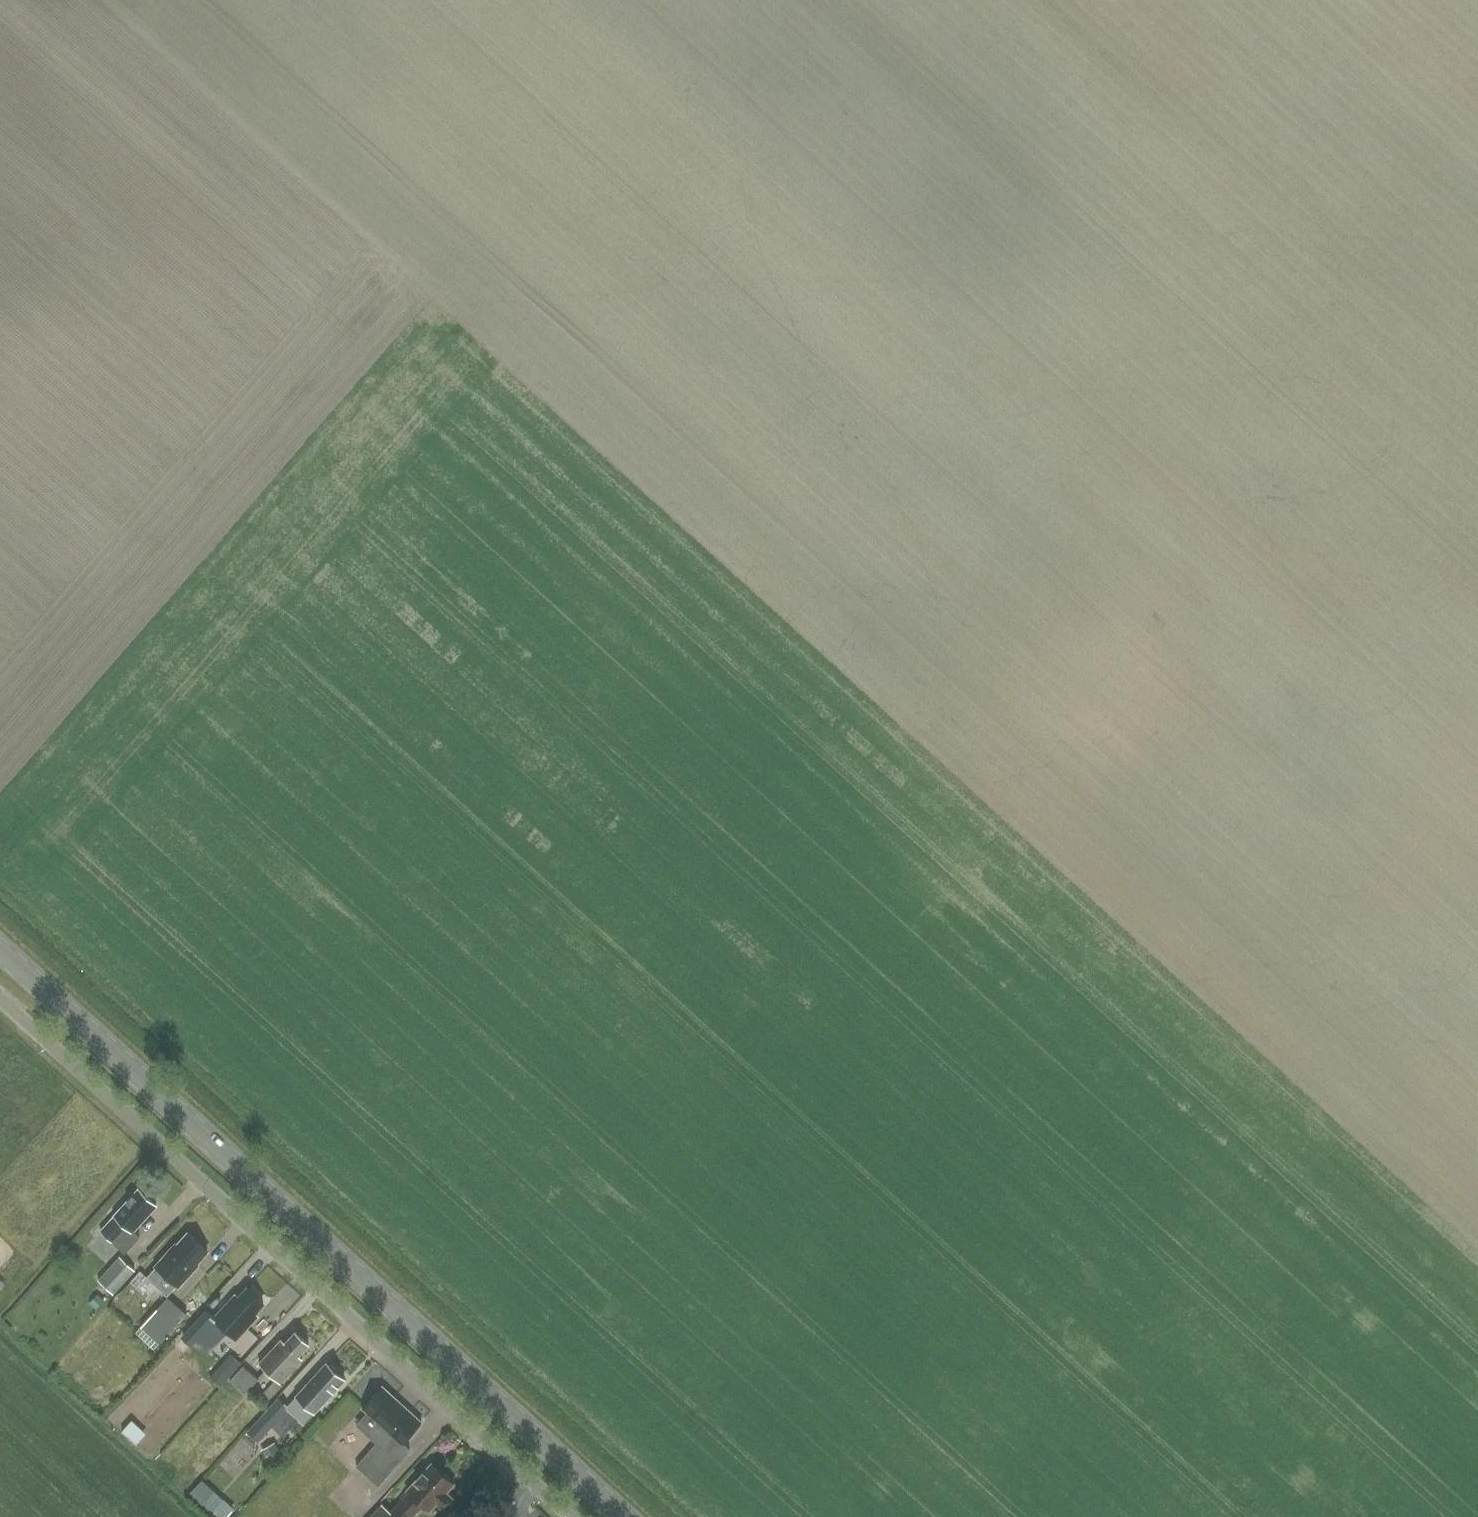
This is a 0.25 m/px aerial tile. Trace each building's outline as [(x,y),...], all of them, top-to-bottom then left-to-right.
[(140,1190),(103,1232),(126,1253),(139,1238),(134,1233),(158,1207),(140,1190)] [(196,1264),(208,1252),(189,1235),(178,1248),(176,1247),(150,1277),(159,1285),(168,1276),(180,1286),(198,1266),(196,1264)] [(120,1258),(99,1281),(115,1296),(136,1273),(120,1258)] [(236,1294),(216,1316),(207,1308),(184,1333),(194,1343),(198,1337),(212,1350),(229,1330),(238,1338),(259,1315),(256,1312),(265,1302),(248,1287),(239,1297),(236,1294)] [(169,1296),(140,1327),(160,1345),(188,1314),(169,1296)] [(277,1380),(259,1399),(266,1405),(284,1386),(281,1383),(304,1359),(300,1355),(309,1345),(296,1334),(287,1344),(284,1341),(261,1365),(277,1380)] [(241,1364),(231,1356),(211,1378),(221,1387),(241,1364)] [(297,1397),(288,1407),(295,1414),(301,1408),(306,1412),(309,1408),(317,1416),(348,1381),(328,1363),(297,1397)] [(395,1397),(404,1388),(376,1363),(350,1392),(365,1406),(362,1409),(367,1413),(356,1425),(377,1444),(356,1467),(379,1487),(411,1451),(404,1444),(423,1423),(395,1397)] [(258,1379),(243,1366),(230,1381),(245,1395),(258,1379)] [(284,1411),(274,1402),(261,1417),(270,1425),(284,1411)] [(271,1467),(284,1460),(275,1444),(262,1451),(271,1467)] [(372,1516),(410,1516),(421,1504),(428,1510),(435,1502),(445,1511),(453,1502),(443,1492),(452,1482),(432,1464),(407,1492),(409,1493),(391,1513),(383,1505),(372,1516)] [(189,1493),(203,1504),(214,1490),(200,1479),(189,1493)] [(204,1504),(217,1516),(228,1516),(236,1509),(217,1490),(204,1504)]
